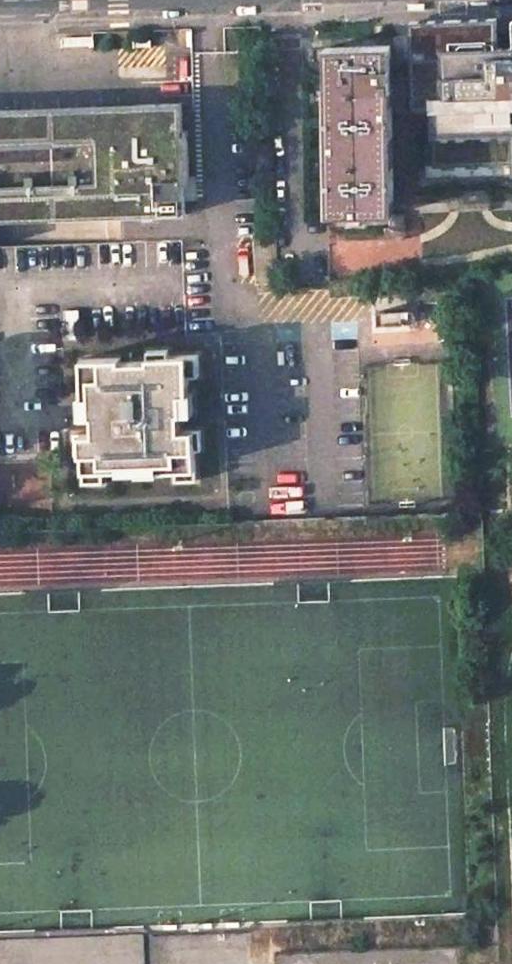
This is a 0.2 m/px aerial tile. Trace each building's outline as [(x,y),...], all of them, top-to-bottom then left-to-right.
[(479,30),(478,18),(457,19),(457,30),(411,32),(412,57),(413,80),(414,108),(431,107),(433,160),(433,165),(511,162),(511,29),(479,30)] [(390,45),(325,48),(328,216),(393,215),(391,90),(391,81),(390,58),(390,45)] [(413,80),(412,57),(390,58),(391,81),(413,80)] [(184,213),(180,111),(180,104),(0,110),(0,220),(184,213)] [(433,160),(425,161),(426,178),(511,174),(511,162),(433,165),(433,160)] [(454,210),(494,209),(493,189),(453,191),(454,210)] [(387,240),(405,239),(405,215),(392,215),(392,228),(387,228),(387,240)] [(119,358),(90,360),(92,396),(79,397),(80,416),(93,416),(93,434),(74,435),(74,455),(80,455),(82,483),(102,483),(101,472),(119,471),(119,475),(157,474),(158,470),(175,469),(175,481),(195,480),(194,450),(200,450),(199,430),(179,432),(178,413),(192,413),(191,393),(188,393),(187,375),(198,375),(197,355),(168,356),(167,350),(147,351),(148,361),(120,363),(119,358)]
